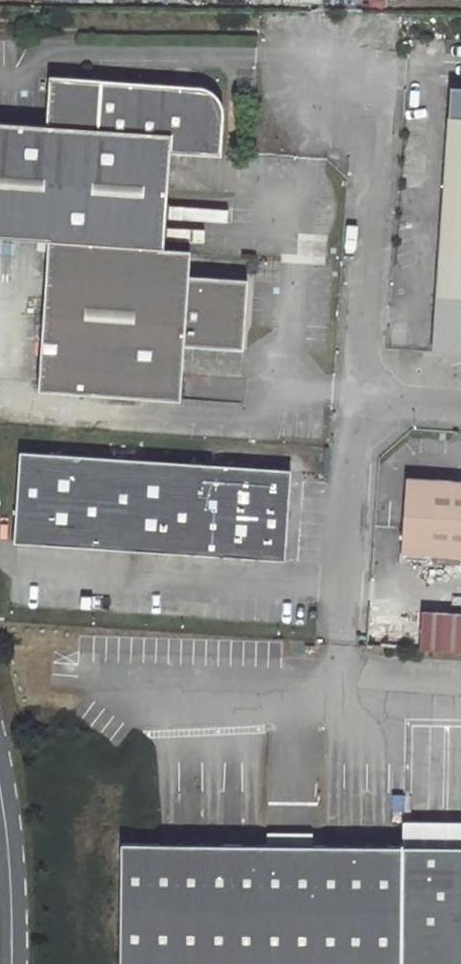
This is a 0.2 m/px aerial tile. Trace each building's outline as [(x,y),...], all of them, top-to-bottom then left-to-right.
[(161,247),(168,150),(219,154),(221,110),(220,104),(216,98),(212,92),(203,87),(47,76),(43,124),(0,121),(0,236),(49,239),(161,247)] [(449,91),(445,147),(435,291),(430,355),(460,358),(460,91),(449,91)] [(161,247),(49,239),(39,389),(180,399),(183,346),(242,350),(247,278),(189,274),(190,249),(161,247)] [(289,468),(20,450),(14,541),(283,559),(289,468)] [(407,480),(402,555),(460,559),(460,484),(407,480)] [(423,614),(420,652),(460,655),(460,617),(423,614)] [(114,841),(113,963),(460,963),(460,844),(389,844),(250,842),(114,841)]
